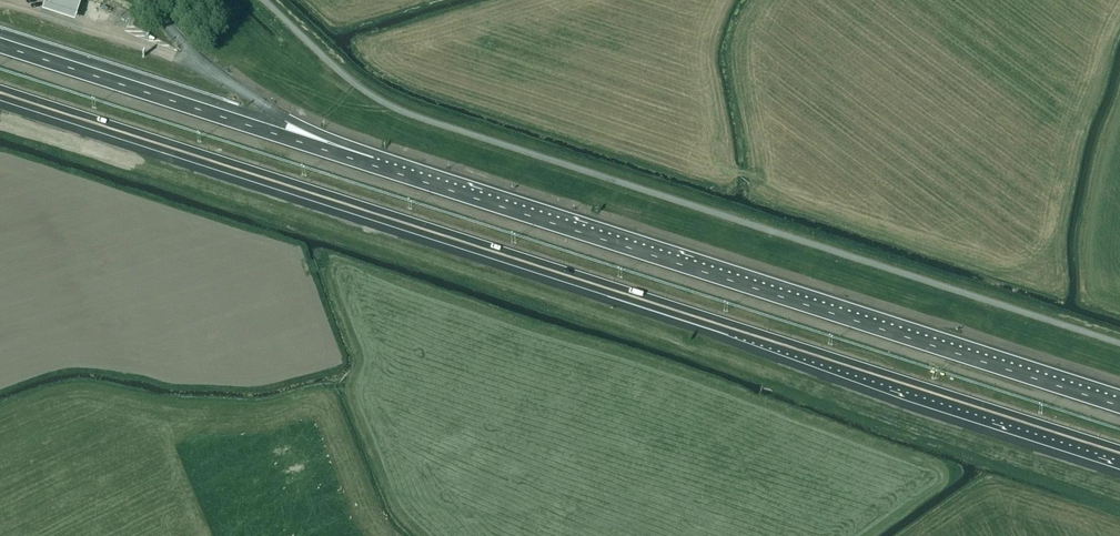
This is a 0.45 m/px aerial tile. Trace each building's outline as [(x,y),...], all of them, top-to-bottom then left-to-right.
[(42,12),(75,22),(82,0),(81,0),(46,0),(42,12)]
